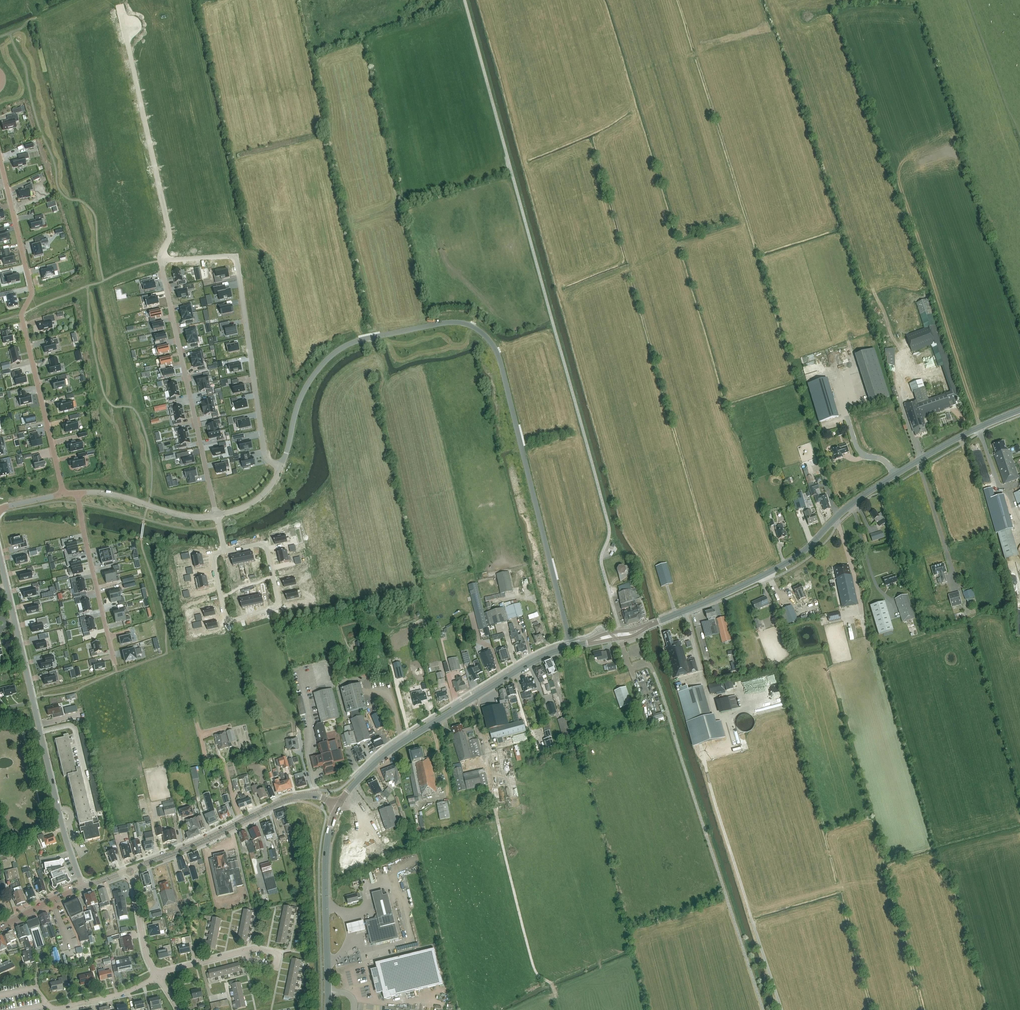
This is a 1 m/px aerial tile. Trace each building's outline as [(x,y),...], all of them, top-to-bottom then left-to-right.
[(107,32),(102,33),(104,41),(105,41),(107,48),(114,46),(112,39),(117,38),(115,30),(111,31),(111,29),(107,30),(107,32)] [(113,66),(114,72),(124,70),(122,63),(115,64),(115,61),(109,63),(110,67),(113,66)] [(116,88),(114,88),(116,96),(129,94),(127,85),(122,86),(121,82),(115,84),(116,88)] [(118,111),(120,111),(121,118),(134,115),(132,107),(126,108),(125,103),(117,105),(118,111)] [(13,128),(16,127),(15,122),(19,121),(18,115),(8,117),(9,121),(7,121),(7,122),(2,123),(2,124),(2,125),(3,125),(4,130),(8,129),(9,130),(13,129),(13,128)] [(124,130),(126,137),(138,134),(136,126),(131,128),(130,124),(122,126),(123,130),(124,130)] [(19,159),(12,161),(14,168),(18,167),(19,168),(22,167),(22,166),(26,165),(24,160),(29,159),(28,153),(18,156),(19,159)] [(132,170),(133,176),(144,174),(142,167),(137,168),(137,165),(129,167),(130,170),(132,170)] [(25,187),(26,190),(18,192),(19,198),(20,198),(20,199),(26,198),(31,197),(30,192),(34,191),(32,184),(25,187)] [(140,192),(138,192),(140,200),(153,198),(151,189),(147,190),(146,186),(139,187),(140,192)] [(145,207),(137,208),(139,214),(143,213),(144,219),(148,218),(148,219),(152,218),(151,218),(156,217),(154,209),(146,211),(145,207)] [(36,221),(30,222),(32,230),(35,229),(35,230),(39,229),(39,228),(42,227),(40,220),(43,219),(43,215),(35,217),(36,221)] [(0,229),(0,242),(9,240),(9,238),(9,236),(8,232),(5,233),(4,228),(0,229)] [(37,245),(33,246),(36,258),(43,256),(42,251),(46,250),(44,244),(49,243),(48,239),(36,241),(37,245)] [(59,245),(61,252),(69,249),(66,239),(55,242),(57,246),(59,245)] [(8,249),(2,251),(3,257),(2,257),(4,266),(15,263),(13,254),(10,255),(8,249)] [(48,279),(48,278),(55,277),(54,272),(58,271),(56,264),(47,266),(48,270),(42,272),(43,276),(42,276),(43,280),(48,279)] [(216,274),(214,274),(216,283),(223,282),(222,279),(230,277),(228,270),(224,270),(224,268),(216,270),(216,274)] [(181,270),(173,272),(175,283),(178,282),(179,286),(186,284),(185,281),(183,281),(181,270)] [(12,272),(2,274),(3,277),(6,277),(8,284),(19,281),(17,274),(12,275),(12,272)] [(151,279),(141,281),(142,285),(144,284),(145,291),(156,289),(155,284),(154,281),(152,282),(151,279)] [(220,286),(214,288),(215,296),(219,295),(220,300),(232,298),(230,289),(221,291),(220,286)] [(117,300),(138,294),(136,288),(115,294),(117,300)] [(186,297),(188,296),(187,289),(177,292),(179,298),(182,297),(183,298),(186,297)] [(7,297),(9,308),(18,306),(16,294),(9,296),(8,292),(0,294),(0,298),(7,297)] [(148,295),(142,297),(144,303),(147,302),(148,307),(160,304),(159,297),(155,298),(151,298),(151,299),(149,299),(148,295)] [(930,331),(939,329),(930,298),(917,302),(925,328),(929,327),(930,331)] [(182,312),(182,315),(193,313),(192,306),(190,307),(189,304),(183,305),(184,308),(182,309),(182,312)] [(220,309),(222,316),(234,313),(232,306),(225,307),(225,304),(219,306),(219,309),(220,309)] [(151,318),(149,318),(150,322),(156,320),(155,317),(162,316),(161,309),(149,312),(151,318)] [(193,313),(182,315),(183,318),(184,318),(184,322),(187,321),(187,324),(193,323),(192,320),(195,319),(193,313)] [(55,321),(54,316),(44,318),(45,322),(39,323),(40,331),(44,330),(45,332),(49,331),(48,329),(53,328),(51,322),(55,321)] [(156,320),(150,322),(151,325),(152,325),(154,331),(165,328),(164,322),(156,324),(156,320)] [(229,322),(220,324),(222,332),(226,331),(227,336),(238,334),(236,326),(232,327),(232,326),(230,326),(229,322)] [(187,335),(187,338),(198,336),(197,330),(195,330),(194,327),(188,328),(189,331),(187,332),(187,335)] [(906,336),(912,352),(935,343),(929,327),(906,336)] [(9,329),(1,331),(4,344),(13,341),(12,334),(10,335),(9,329)] [(156,342),(155,342),(155,345),(161,344),(160,341),(167,339),(166,333),(155,336),(156,342)] [(198,336),(187,338),(188,342),(189,341),(190,345),(192,344),(192,347),(198,346),(198,343),(200,342),(198,336)] [(59,345),(58,339),(51,341),(52,344),(44,346),(45,353),(48,353),(48,354),(52,353),(51,352),(57,351),(55,346),(59,345)] [(229,353),(240,351),(238,345),(231,346),(230,343),(225,344),(226,348),(228,348),(229,353)] [(161,344),(155,345),(156,349),(158,348),(159,354),(170,352),(169,346),(162,347),(161,344)] [(875,348),(856,353),(870,402),(889,396),(875,348)] [(940,366),(944,365),(939,352),(937,353),(936,349),(934,350),(940,366)] [(21,363),(18,350),(9,352),(12,365),(21,363)] [(193,358),(192,358),(193,362),(203,359),(202,353),(200,353),(199,350),(193,352),(194,354),(192,355),(193,358)] [(827,363),(834,360),(832,354),(825,356),(827,363)] [(161,365),(160,366),(161,369),(166,368),(165,365),(173,363),(171,357),(160,359),(161,365)] [(48,367),(50,374),(61,371),(59,364),(57,359),(49,360),(49,361),(50,361),(51,366),(48,367)] [(203,359),(193,362),(193,365),(194,365),(195,368),(197,367),(197,370),(203,369),(203,366),(205,366),(203,359)] [(229,366),(226,366),(227,369),(230,369),(230,373),(243,370),(241,363),(229,366)] [(166,368),(161,369),(161,372),(163,372),(164,378),(175,376),(174,369),(167,371),(166,368)] [(15,378),(16,385),(27,382),(25,375),(22,376),(21,370),(11,373),(13,379),(15,378)] [(209,383),(208,378),(210,377),(209,372),(203,374),(204,377),(196,379),(198,386),(198,385),(208,383),(209,383)] [(66,387),(65,380),(67,379),(66,376),(69,375),(58,377),(59,381),(56,381),(57,382),(52,383),(54,389),(58,388),(58,389),(62,388),(66,387)] [(808,384),(819,423),(838,417),(827,378),(808,384)] [(239,379),(232,380),(233,386),(234,393),(246,391),(244,383),(240,384),(239,379)] [(173,380),(165,382),(166,385),(167,385),(169,391),(179,389),(177,383),(173,384),(173,380)] [(946,394),(928,400),(921,380),(909,384),(912,393),(914,392),(916,400),(904,404),(912,429),(913,429),(916,436),(926,432),(924,426),(925,425),(922,417),(944,410),(944,409),(950,407),(946,394)] [(212,388),(210,388),(208,383),(198,385),(199,392),(207,390),(207,394),(213,392),(212,388)] [(170,398),(168,398),(169,402),(177,400),(176,397),(180,396),(179,389),(169,391),(170,398)] [(19,398),(18,398),(19,406),(32,403),(30,395),(26,396),(25,391),(18,393),(19,398)] [(213,401),(215,401),(214,396),(209,397),(209,401),(202,402),(203,405),(202,405),(203,409),(214,406),(213,401)] [(232,406),(235,405),(236,410),(247,407),(246,400),(238,402),(237,398),(231,399),(232,406)] [(61,412),(73,409),(72,401),(57,404),(58,409),(60,409),(61,412)] [(178,404),(170,405),(170,409),(172,408),(174,415),(184,413),(182,406),(178,407),(178,404)] [(218,411),(215,412),(214,406),(203,409),(204,413),(205,413),(205,415),(212,414),(213,417),(219,416),(218,411)] [(175,421),(173,422),(174,425),(182,424),(181,420),(185,419),(184,413),(174,415),(175,421)] [(24,415),(26,425),(36,422),(35,415),(28,416),(28,414),(24,415)] [(238,423),(240,429),(251,427),(249,420),(244,421),(244,418),(234,420),(235,423),(238,423)] [(214,424),(207,426),(208,432),(219,430),(218,425),(220,424),(219,420),(213,421),(214,424)] [(78,430),(76,422),(62,425),(63,430),(65,429),(66,433),(78,430)] [(183,427),(175,429),(176,432),(178,432),(179,438),(189,436),(187,430),(183,431),(183,427)] [(208,432),(210,439),(217,438),(218,441),(223,440),(222,435),(220,435),(219,430),(208,432)] [(37,433),(30,435),(31,439),(30,439),(32,447),(42,445),(41,437),(38,438),(37,433)] [(180,445),(178,445),(179,449),(187,447),(186,444),(190,443),(189,436),(179,438),(180,445)] [(244,439),(240,440),(241,443),(242,443),(243,450),(247,449),(247,450),(250,449),(250,448),(254,448),(253,440),(245,442),(244,439)] [(68,449),(70,449),(71,452),(83,449),(81,441),(67,445),(68,449)] [(1004,485),(1019,480),(1010,451),(1009,451),(1008,448),(1007,448),(1005,441),(994,445),(996,452),(995,452),(996,455),(995,456),(1004,485)] [(212,449),(214,456),(225,454),(224,447),(226,447),(226,442),(219,444),(220,448),(212,449)] [(831,450),(834,460),(843,457),(842,454),(849,452),(847,446),(840,449),(839,447),(831,450)] [(185,453),(177,454),(178,459),(180,459),(181,464),(182,465),(195,462),(194,455),(186,457),(185,453)] [(242,461),(241,461),(242,469),(244,468),(244,470),(249,469),(248,467),(255,466),(253,458),(249,459),(249,458),(250,457),(249,454),(241,456),(242,461)] [(35,462),(34,462),(35,469),(45,467),(44,465),(45,465),(46,464),(46,462),(44,461),(43,461),(43,460),(41,460),(40,455),(33,456),(35,462)] [(85,466),(84,458),(69,462),(70,466),(72,466),(73,469),(85,466)] [(0,465),(0,475),(0,477),(9,475),(6,464),(9,463),(8,459),(1,461),(2,464),(0,465)] [(222,465),(215,466),(217,474),(227,471),(226,468),(229,467),(228,460),(221,461),(222,465)] [(195,467),(184,469),(185,477),(187,477),(188,483),(195,481),(194,475),(197,475),(195,467)] [(807,477),(806,478),(808,486),(812,496),(817,495),(816,490),(819,489),(817,484),(814,485),(813,482),(811,475),(807,477)] [(821,503),(824,510),(830,509),(828,503),(829,503),(826,494),(819,497),(818,495),(814,496),(817,503),(820,502),(821,503)] [(806,507),(803,496),(798,497),(799,503),(796,503),(798,509),(806,507)] [(1002,496),(988,500),(997,533),(1012,529),(1002,496)] [(771,526),(774,525),(771,514),(773,513),(772,510),(766,512),(769,520),(771,526)] [(812,523),(817,521),(814,514),(812,515),(810,510),(809,510),(805,511),(805,512),(804,512),(808,524),(810,524),(812,523)] [(874,519),(875,522),(877,521),(878,523),(877,523),(879,527),(886,523),(884,520),(884,519),(881,513),(878,515),(875,510),(870,513),(873,517),(872,517),(873,519),(874,519)] [(785,531),(783,532),(782,529),(783,529),(782,524),(778,525),(778,526),(775,527),(776,531),(779,539),(785,537),(785,536),(787,536),(785,531)] [(884,538),(882,531),(870,535),(872,541),(884,538)] [(286,535),(274,538),(275,545),(290,542),(290,538),(287,539),(286,535)] [(22,537),(10,540),(11,544),(12,544),(12,546),(20,545),(21,549),(27,547),(26,540),(22,541),(22,537)] [(66,547),(67,549),(77,547),(75,540),(69,541),(69,538),(61,540),(62,544),(63,547),(66,547)] [(77,547),(67,549),(68,553),(64,554),(66,559),(73,558),(72,555),(78,553),(77,547)] [(99,552),(100,558),(114,555),(112,549),(110,549),(109,547),(101,548),(102,551),(99,552)] [(26,555),(15,557),(17,564),(27,562),(26,555)] [(115,561),(114,555),(100,558),(102,564),(105,564),(105,566),(113,564),(113,562),(115,561)] [(288,556),(279,558),(280,564),(292,561),(290,556),(288,556)] [(73,558),(66,559),(67,564),(68,567),(71,566),(72,568),(81,566),(80,559),(76,560),(75,557),(73,558)] [(667,563),(655,566),(661,587),(673,584),(667,563)] [(941,584),(947,582),(944,573),(946,572),(944,564),(931,567),(934,576),(938,575),(939,578),(937,579),(939,584),(941,583),(941,584)] [(1017,564),(1009,566),(1016,591),(1019,590),(1019,576),(1017,564)] [(104,572),(105,578),(115,575),(117,575),(116,571),(119,571),(118,565),(112,567),(113,569),(104,572)] [(617,570),(620,581),(627,576),(632,572),(630,565),(624,566),(622,566),(619,567),(617,570)] [(81,566),(72,568),(72,572),(69,573),(70,576),(76,574),(83,573),(81,566)] [(842,608),(858,605),(851,574),(850,575),(848,566),(835,569),(837,581),(836,581),(842,608)] [(28,572),(19,574),(20,581),(32,578),(31,574),(34,573),(33,568),(27,569),(28,572)] [(513,591),(509,572),(496,574),(500,594),(485,597),(486,602),(505,597),(504,593),(513,591)] [(116,578),(115,575),(105,578),(106,583),(116,581),(117,581),(119,580),(119,578),(116,578)] [(885,586),(897,582),(894,575),(883,579),(885,586)] [(71,583),(73,589),(86,586),(84,580),(77,581),(76,578),(71,579),(71,583)] [(295,578),(283,581),(284,588),(297,585),(295,578)] [(629,581),(630,583),(618,587),(620,593),(619,593),(621,610),(631,606),(632,606),(631,602),(632,601),(632,600),(639,598),(633,579),(629,581)] [(487,628),(487,626),(484,613),(477,583),(468,585),(479,630),(487,628)] [(33,589),(23,591),(24,598),(36,595),(35,588),(39,587),(38,584),(32,585),(33,589)] [(802,598),(805,597),(803,592),(804,591),(801,584),(797,586),(798,587),(793,589),(796,594),(799,593),(802,598)] [(86,586),(73,589),(74,594),(73,595),(74,598),(81,597),(80,593),(87,592),(86,586)] [(51,592),(41,594),(42,598),(56,595),(54,587),(50,588),(51,592)] [(110,597),(119,595),(119,591),(122,591),(121,588),(119,589),(118,589),(108,591),(110,597)] [(300,590),(286,593),(287,600),(299,598),(298,593),(301,593),(300,590)] [(972,590),(963,593),(966,601),(975,597),(972,590)] [(959,592),(949,594),(952,607),(962,604),(959,592)] [(120,598),(119,595),(110,597),(111,603),(118,601),(119,604),(125,603),(123,597),(120,598)] [(908,595),(895,599),(902,622),(915,618),(908,595)] [(81,604),(82,607),(91,605),(89,599),(83,600),(82,597),(75,599),(76,605),(81,604)] [(756,610),(769,604),(766,597),(752,603),(756,610)] [(640,599),(639,598),(632,600),(632,601),(631,602),(632,606),(631,606),(632,609),(622,612),(626,623),(628,625),(637,622),(640,620),(646,618),(642,604),(641,604),(640,599)] [(505,608),(508,621),(508,620),(523,616),(520,603),(518,604),(517,600),(504,603),(505,608)] [(34,605),(26,607),(28,614),(39,612),(38,607),(40,607),(39,601),(33,602),(34,605)] [(885,601),(870,606),(879,635),(893,630),(885,601)] [(91,605),(82,607),(83,611),(79,611),(80,614),(92,611),(91,605)] [(791,605),(780,610),(786,625),(798,620),(791,605)] [(124,614),(123,611),(126,610),(126,608),(123,608),(113,611),(114,616),(124,614)] [(214,608),(203,610),(205,617),(216,615),(214,608)] [(505,608),(484,613),(487,626),(508,621),(505,608)] [(722,643),(731,641),(725,617),(715,619),(714,617),(716,617),(714,610),(705,612),(707,619),(708,619),(708,621),(701,623),(705,637),(720,633),(722,643)] [(827,614),(829,622),(841,619),(839,612),(827,614)] [(124,614),(114,616),(116,622),(126,620),(130,619),(129,617),(126,617),(125,614),(124,614)] [(42,626),(48,624),(46,617),(37,620),(37,623),(31,625),(33,632),(43,630),(42,626)] [(80,622),(82,628),(95,624),(94,618),(86,620),(86,617),(80,618),(81,622),(80,622)] [(771,619),(774,626),(780,623),(778,617),(771,619)] [(759,618),(753,620),(757,629),(763,627),(759,618)] [(217,621),(206,623),(208,630),(218,628),(217,621)] [(538,622),(533,623),(537,635),(536,635),(536,636),(533,637),(535,640),(536,644),(538,643),(538,644),(540,643),(540,642),(543,641),(542,638),(542,637),(541,634),(541,633),(544,632),(541,625),(539,626),(538,622)] [(95,624),(82,628),(83,634),(84,634),(84,637),(90,635),(89,632),(97,631),(95,624)] [(511,637),(516,636),(517,644),(515,644),(517,654),(518,654),(520,654),(520,653),(522,653),(518,635),(517,630),(510,632),(511,637)] [(673,678),(697,671),(693,658),(685,661),(680,641),(673,643),(670,632),(663,634),(666,646),(664,647),(673,678)] [(126,637),(119,638),(121,645),(131,642),(130,637),(132,637),(131,633),(126,634),(126,637)] [(522,635),(518,635),(522,653),(524,652),(525,653),(526,652),(527,652),(527,651),(526,642),(525,642),(524,639),(523,638),(522,638),(522,635)] [(157,637),(152,639),(155,650),(161,648),(157,637)] [(46,648),(45,641),(35,643),(37,650),(46,648)] [(94,650),(90,651),(92,657),(97,656),(97,653),(102,652),(99,642),(92,643),(94,650)] [(134,650),(123,652),(125,662),(136,660),(135,656),(142,654),(141,648),(134,650)] [(501,664),(511,661),(507,648),(497,651),(501,664)] [(495,666),(496,666),(494,660),(495,659),(491,649),(490,649),(489,649),(480,653),(479,653),(485,668),(487,667),(489,672),(496,669),(495,666)] [(602,660),(607,659),(607,661),(612,660),(610,651),(605,652),(601,653),(601,651),(594,652),(595,658),(598,657),(598,659),(600,660),(602,660)] [(469,652),(462,653),(465,664),(471,663),(469,652)] [(47,659),(39,661),(41,669),(52,666),(51,662),(54,661),(52,654),(46,656),(47,659)] [(461,670),(458,657),(448,660),(452,672),(461,670)] [(96,659),(89,661),(90,667),(93,666),(94,670),(105,668),(104,661),(97,663),(96,659)] [(556,670),(551,659),(548,660),(548,661),(544,662),(548,673),(556,670)] [(404,677),(400,662),(393,664),(397,679),(404,677)] [(616,663),(606,665),(608,671),(617,669),(616,663)] [(480,665),(468,670),(470,675),(471,675),(474,681),(479,679),(478,675),(483,672),(480,665)] [(545,682),(542,677),(545,675),(542,667),(538,669),(534,670),(541,684),(545,682)] [(59,681),(56,671),(50,672),(50,676),(43,677),(45,685),(56,682),(59,681)] [(552,694),(556,693),(551,676),(547,677),(552,694)] [(462,690),(467,689),(465,683),(463,683),(461,677),(456,679),(457,681),(454,682),(453,682),(454,688),(455,688),(457,693),(463,691),(462,690)] [(531,697),(529,691),(531,690),(532,693),(536,692),(535,689),(536,689),(534,679),(527,681),(526,680),(525,679),(524,679),(523,680),(523,682),(524,684),(522,685),(524,693),(521,694),(523,700),(531,697)] [(732,680),(724,682),(726,691),(734,689),(732,680)] [(710,694),(725,690),(723,681),(708,684),(710,694)] [(340,689),(347,716),(350,715),(350,713),(351,713),(352,719),(351,720),(352,725),(350,725),(345,727),(344,734),(341,735),(344,747),(359,743),(360,743),(370,740),(363,717),(362,717),(360,710),(367,708),(360,684),(340,689)] [(513,696),(516,695),(514,686),(513,684),(511,684),(510,686),(510,687),(506,687),(509,700),(514,699),(513,696)] [(5,697),(10,696),(10,695),(16,694),(14,686),(10,687),(10,686),(0,689),(0,693),(4,692),(5,697)] [(687,722),(694,746),(724,737),(720,722),(713,724),(710,716),(702,686),(679,692),(687,722)] [(626,687),(614,691),(620,708),(632,704),(626,687)] [(439,703),(449,700),(447,694),(448,694),(446,688),(442,689),(443,692),(436,694),(436,695),(439,703)] [(335,741),(328,743),(323,722),(340,718),(332,689),(314,694),(321,723),(317,724),(321,739),(317,740),(321,753),(319,755),(311,758),(314,767),(320,766),(320,767),(323,769),(324,768),(326,775),(336,772),(334,762),(343,760),(341,750),(338,751),(335,741)] [(487,730),(489,729),(508,725),(504,708),(506,708),(506,705),(507,704),(507,703),(508,703),(505,690),(499,691),(501,700),(499,700),(500,705),(487,708),(486,705),(481,706),(487,730)] [(414,706),(422,704),(421,701),(427,700),(425,693),(419,695),(419,694),(412,696),(414,706)] [(297,697),(300,715),(306,714),(303,696),(297,697)] [(736,696),(716,701),(719,713),(739,708),(736,696)] [(47,708),(48,715),(51,715),(52,719),(63,716),(62,708),(59,709),(57,704),(53,705),(53,706),(47,708)] [(563,737),(571,735),(566,718),(558,720),(563,737)] [(523,721),(508,725),(489,729),(492,741),(497,739),(498,744),(504,743),(502,738),(526,732),(523,721)] [(464,728),(463,729),(462,725),(452,728),(453,734),(452,734),(460,762),(482,756),(478,739),(473,740),(472,737),(468,738),(467,735),(473,734),(471,726),(464,728)] [(546,739),(543,740),(546,750),(554,748),(550,731),(549,725),(543,726),(545,732),(546,739)] [(216,745),(218,745),(219,750),(220,750),(223,750),(223,749),(229,747),(230,747),(232,746),(231,743),(236,742),(232,730),(227,732),(229,741),(228,742),(226,732),(215,735),(214,735),(216,741),(215,741),(216,745)] [(67,776),(81,833),(83,832),(85,841),(100,838),(98,829),(100,828),(97,818),(95,818),(93,812),(90,813),(80,768),(76,769),(70,744),(73,744),(72,740),(69,740),(68,735),(63,736),(64,738),(55,740),(64,777),(67,776)] [(376,748),(384,745),(381,737),(377,739),(375,735),(371,737),(376,748)] [(299,749),(297,738),(285,740),(287,751),(299,749)] [(362,761),(365,760),(362,752),(363,752),(360,745),(357,746),(359,749),(352,751),(354,756),(355,755),(358,763),(362,761)] [(427,800),(426,794),(437,792),(430,758),(424,759),(422,749),(410,752),(413,765),(408,766),(415,797),(408,799),(409,804),(410,804),(410,808),(416,807),(415,803),(427,800)] [(284,757),(279,759),(280,766),(284,765),(285,768),(289,767),(286,759),(284,757)] [(484,769),(464,774),(461,763),(453,765),(454,769),(452,769),(458,792),(488,784),(484,769)] [(396,786),(400,784),(396,766),(382,771),(386,782),(391,780),(392,781),(395,780),(396,786)] [(97,780),(94,767),(88,769),(91,781),(96,780),(97,780)] [(306,785),(303,773),(294,775),(298,788),(306,785)] [(375,778),(367,783),(370,788),(374,796),(380,793),(387,799),(391,794),(386,790),(383,793),(382,792),(378,784),(375,778)] [(274,797),(275,797),(271,787),(269,788),(267,782),(264,783),(267,789),(270,799),(274,797)] [(260,800),(267,797),(264,789),(260,790),(258,785),(252,787),(254,794),(258,793),(260,800)] [(209,826),(219,822),(217,819),(218,818),(216,812),(215,813),(209,793),(204,794),(209,814),(205,816),(209,826)] [(240,809),(246,807),(242,796),(241,793),(239,794),(241,802),(238,803),(240,809)] [(242,796),(246,807),(253,805),(250,798),(247,800),(245,795),(242,796)] [(447,802),(437,804),(440,820),(450,818),(447,802)] [(172,806),(164,808),(166,816),(177,813),(175,805),(172,806)] [(221,807),(220,806),(217,808),(219,814),(221,820),(230,816),(228,810),(227,809),(226,805),(221,807)] [(386,830),(397,826),(390,806),(379,810),(386,830)] [(180,816),(181,817),(182,816),(182,818),(194,815),(191,808),(180,811),(181,813),(180,813),(180,814),(180,816)] [(285,825),(289,824),(284,809),(275,812),(278,820),(283,818),(285,825)] [(196,816),(200,830),(206,828),(201,816),(202,816),(201,814),(196,816)] [(200,830),(196,816),(186,819),(187,822),(186,823),(186,824),(188,829),(189,832),(187,833),(189,839),(196,837),(196,836),(200,835),(198,830),(200,829),(200,830)] [(265,836),(275,833),(271,822),(262,824),(265,836)] [(164,843),(170,842),(168,831),(162,833),(161,827),(155,828),(157,836),(162,835),(164,843)] [(260,850),(264,849),(261,838),(259,833),(258,828),(250,831),(254,841),(253,841),(254,845),(256,851),(260,850)] [(168,831),(170,842),(177,840),(175,830),(168,831)] [(153,841),(152,832),(144,833),(145,842),(143,842),(145,852),(153,850),(151,841),(153,841)] [(245,842),(250,854),(256,851),(254,846),(254,845),(252,840),(249,841),(249,840),(248,840),(249,839),(248,836),(247,837),(245,832),(239,834),(240,835),(239,836),(240,838),(241,837),(242,843),(245,842)] [(56,843),(55,839),(53,835),(45,838),(43,834),(37,836),(39,840),(41,839),(42,843),(45,842),(46,846),(52,844),(56,843)] [(135,856),(142,854),(141,849),(139,840),(131,842),(135,856)] [(129,854),(132,853),(129,845),(121,847),(124,860),(130,858),(129,854)] [(115,855),(118,854),(116,849),(108,852),(110,856),(109,856),(112,863),(117,861),(115,855)] [(276,849),(269,851),(271,859),(277,857),(276,849)] [(200,865),(204,864),(202,859),(201,859),(198,851),(189,855),(191,863),(198,860),(200,865)] [(227,860),(226,852),(214,855),(214,857),(209,858),(217,896),(233,893),(230,875),(234,875),(236,886),(243,885),(240,871),(237,858),(236,857),(229,859),(229,860),(227,860)] [(184,874),(190,872),(188,866),(186,867),(184,860),(183,857),(178,859),(179,863),(181,871),(183,870),(184,874)] [(57,885),(63,883),(65,882),(66,883),(67,884),(69,884),(70,883),(70,881),(70,880),(69,879),(65,869),(63,869),(62,861),(44,864),(45,871),(44,871),(44,874),(45,874),(46,875),(50,873),(52,880),(51,880),(52,885),(52,886),(52,888),(54,889),(55,889),(56,888),(57,887),(57,885)] [(261,865),(268,891),(277,889),(270,862),(261,865)] [(189,868),(193,881),(196,880),(195,877),(198,876),(196,867),(189,868)] [(4,871),(8,886),(10,885),(13,894),(12,894),(14,898),(13,899),(14,901),(15,901),(16,906),(26,903),(18,879),(19,879),(17,869),(4,871)] [(143,886),(152,884),(148,872),(140,874),(143,886)] [(176,874),(179,882),(185,880),(182,872),(176,874)] [(35,883),(33,884),(34,887),(35,891),(37,890),(38,893),(43,892),(43,893),(46,892),(43,884),(44,884),(43,881),(44,881),(42,874),(38,875),(39,879),(34,881),(35,883)] [(164,906),(176,903),(172,889),(171,890),(168,882),(160,884),(162,892),(160,893),(164,906)] [(28,900),(35,897),(32,888),(31,886),(27,888),(28,890),(25,891),(26,894),(27,897),(27,896),(28,900)] [(104,902),(109,900),(105,888),(98,890),(102,903),(99,904),(100,907),(105,906),(104,902)] [(119,917),(127,916),(124,897),(122,897),(121,890),(113,892),(114,899),(116,899),(119,917)] [(371,944),(398,937),(388,894),(383,895),(382,890),(372,893),(378,917),(365,920),(371,944)] [(100,925),(94,907),(97,906),(96,904),(97,904),(93,892),(84,895),(86,901),(85,902),(86,903),(87,907),(88,907),(89,912),(92,921),(92,922),(90,922),(92,927),(100,925)] [(348,904),(358,901),(358,898),(361,897),(359,893),(346,896),(348,904)] [(77,899),(64,905),(79,937),(80,942),(89,940),(85,923),(80,899),(77,899)] [(284,906),(283,912),(291,914),(292,913),(292,909),(295,910),(296,907),(292,906),(292,907),(284,906)] [(244,909),(243,916),(251,917),(251,916),(252,913),(255,913),(256,911),(252,910),(252,911),(244,909)] [(110,919),(108,911),(101,913),(103,917),(104,917),(105,920),(110,919)] [(92,921),(89,912),(84,913),(86,923),(92,921)] [(39,916),(42,925),(46,924),(52,939),(56,937),(47,913),(39,916)] [(209,922),(208,924),(211,925),(212,924),(220,926),(221,919),(213,917),(212,922),(209,922)] [(24,926),(24,924),(15,927),(15,928),(18,936),(17,936),(19,939),(21,943),(24,942),(26,948),(28,947),(28,948),(31,947),(29,941),(33,940),(36,950),(45,947),(38,924),(39,924),(37,918),(26,922),(27,925),(24,926)] [(161,920),(152,922),(153,926),(149,926),(151,936),(160,934),(160,931),(163,931),(161,920)] [(363,922),(346,926),(349,936),(365,932),(363,922)] [(13,931),(11,930),(8,931),(8,933),(4,935),(4,937),(7,944),(10,943),(10,942),(16,940),(13,931)] [(239,934),(238,941),(246,942),(247,937),(250,938),(251,935),(248,935),(247,936),(239,934)] [(124,952),(126,951),(133,950),(133,946),(132,946),(131,941),(132,940),(131,936),(122,938),(124,948),(123,948),(124,952)] [(189,943),(192,943),(191,936),(185,938),(186,944),(179,945),(180,954),(191,952),(189,943)] [(278,937),(277,943),(285,945),(286,940),(289,940),(290,938),(287,937),(287,939),(278,937)] [(204,946),(203,949),(207,950),(207,949),(215,950),(216,944),(208,942),(208,943),(207,947),(204,946)] [(418,942),(397,947),(398,951),(419,946),(418,942)] [(168,952),(171,951),(170,945),(164,946),(164,949),(158,951),(160,959),(169,957),(168,952)] [(28,948),(28,947),(26,948),(27,950),(22,952),(25,962),(30,961),(31,963),(35,961),(31,947),(28,948)] [(384,998),(443,984),(434,949),(376,963),(379,978),(378,978),(379,984),(381,984),(384,998)] [(118,972),(132,969),(130,961),(130,962),(129,958),(121,960),(122,963),(117,964),(118,972)] [(292,959),(291,965),(300,967),(300,966),(301,962),(304,962),(304,960),(301,959),(300,960),(292,959)] [(15,967),(13,962),(10,963),(9,961),(1,964),(0,961),(0,974),(15,967)] [(239,962),(233,964),(235,973),(236,972),(240,972),(241,974),(243,974),(242,970),(241,970),(239,962)] [(233,964),(227,966),(229,974),(230,974),(234,973),(235,976),(237,975),(236,972),(235,973),(233,964)] [(227,966),(221,967),(223,976),(224,976),(228,975),(228,978),(231,977),(230,974),(229,974),(227,966)] [(221,967),(215,969),(217,977),(218,977),(222,976),(222,979),(225,979),(224,976),(223,976),(221,967)] [(105,971),(104,968),(98,970),(100,980),(112,977),(110,970),(105,971)] [(215,969),(208,970),(211,979),(215,978),(216,981),(219,980),(218,977),(217,977),(215,969)] [(81,985),(94,982),(92,973),(79,976),(81,985)] [(64,983),(67,982),(66,976),(63,976),(64,981),(62,981),(51,983),(52,991),(63,989),(62,983),(64,982),(64,983)] [(233,989),(230,990),(230,992),(234,992),(233,990),(242,989),(240,982),(232,984),(233,989)] [(200,1002),(204,1001),(201,988),(192,990),(194,999),(199,997),(200,1002)] [(234,995),(231,996),(232,998),(235,998),(235,997),(243,995),(242,989),(233,990),(234,992),(234,995)] [(286,990),(284,996),(293,998),(294,993),(297,993),(298,991),(295,990),(294,991),(286,990)] [(236,1001),(233,1002),(233,1005),(236,1004),(236,1003),(245,1001),(243,995),(235,997),(235,998),(236,1001)] [(162,1009),(159,998),(149,1000),(151,1009),(156,1009),(162,1009)] [(145,1008),(143,1001),(134,1003),(135,1007),(131,1008),(131,1009),(137,1009),(145,1008)] [(234,1008),(234,1009),(238,1009),(246,1007),(245,1001),(236,1003),(236,1004),(237,1008),(234,1008)]
